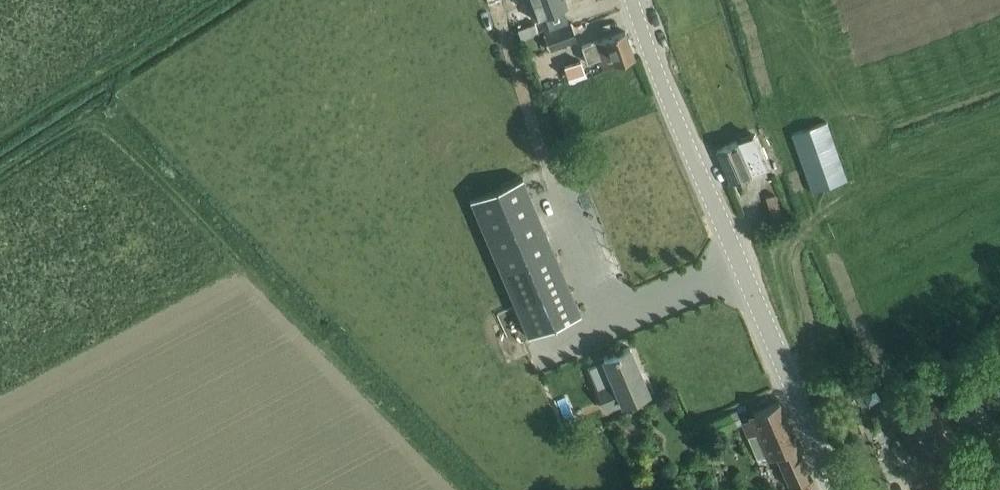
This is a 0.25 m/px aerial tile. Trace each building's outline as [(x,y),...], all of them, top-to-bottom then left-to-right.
[(517,28),(520,37),(543,30),(543,31),(568,22),(562,6),(567,4),(565,0),(526,0),(534,22),(517,28)] [(568,22),(543,31),(550,48),(557,45),(575,38),(569,21),(568,22)] [(625,30),(606,36),(581,45),(586,60),(598,56),(602,68),(634,57),(625,30)] [(568,76),(584,71),(580,60),(564,65),(568,76)] [(811,190),(830,184),(843,179),(823,121),(790,132),(811,190)] [(729,179),(747,171),(748,171),(744,162),(769,151),(760,130),(734,141),(716,149),(729,179)] [(527,334),(580,311),(522,175),(469,198),(527,334)] [(607,408),(629,398),(648,390),(629,345),(604,356),(613,377),(597,384),(607,408)] [(986,375),(981,371),(975,374),(975,381),(979,385),(986,383),(986,375)] [(921,458),(938,447),(956,436),(931,395),(895,417),(921,458)] [(811,476),(796,442),(778,401),(759,409),(752,411),(754,417),(741,422),(757,458),(774,450),(789,485),(811,476)]
